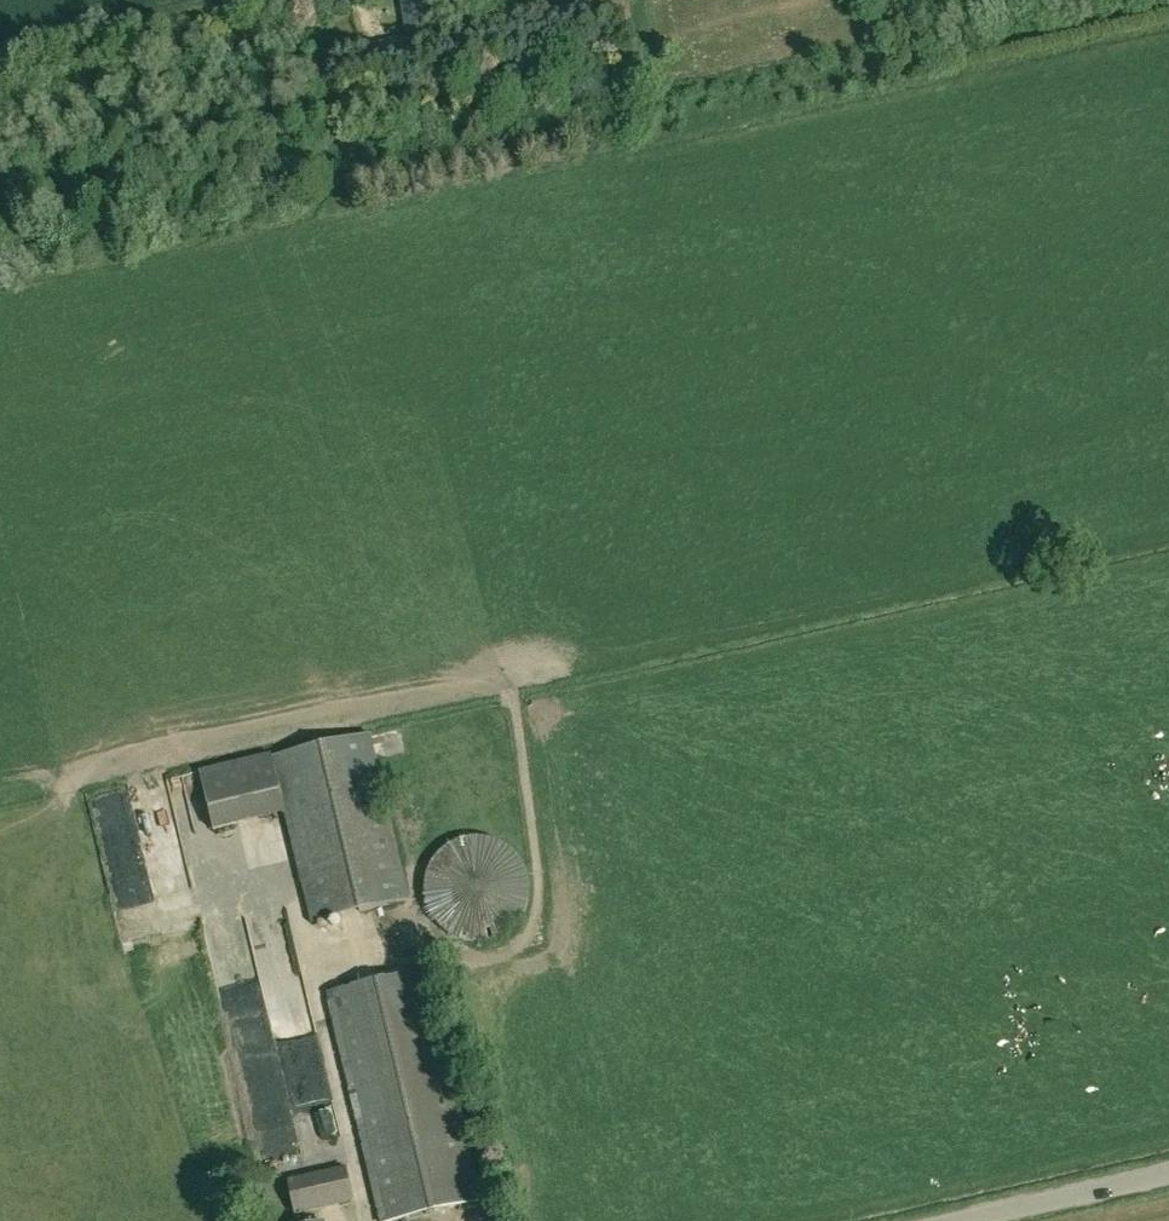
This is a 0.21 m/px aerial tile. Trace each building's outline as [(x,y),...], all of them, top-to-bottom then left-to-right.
[(371,734),(272,757),(285,815),(310,922),(410,899),(371,734)] [(285,815),(272,757),(270,754),(200,771),(214,833),(285,815)] [(164,796),(196,789),(192,771),(160,778),(164,796)] [(424,893),(425,898),(426,904),(428,909),(430,914),(432,918),(435,923),(439,927),(443,930),(447,934),(451,936),(456,939),(461,941),(466,942),(471,943),(477,943),(482,943),(487,942),(493,941),(498,939),(502,937),(507,934),(511,931),(515,928),(519,924),(522,919),(525,915),(527,910),(529,905),(530,900),(531,894),(531,890),(530,885),(530,879),(528,874),(526,869),(524,864),(521,860),(518,856),(515,852),(511,848),(506,845),(502,843),(497,840),(492,839),(486,838),(481,837),(476,837),(471,837),(465,838),(460,840),(455,842),(451,844),(446,847),(442,850),(438,854),(435,858),(432,863),(429,867),(427,872),(426,877),(425,882),(424,888),(424,893)] [(428,969),(325,993),(380,1220),(401,1220),(482,1201),(428,969)] [(260,992),(267,1028),(304,1020),(296,984),(260,992)] [(295,1215),(354,1202),(347,1167),(287,1180),(295,1215)]
